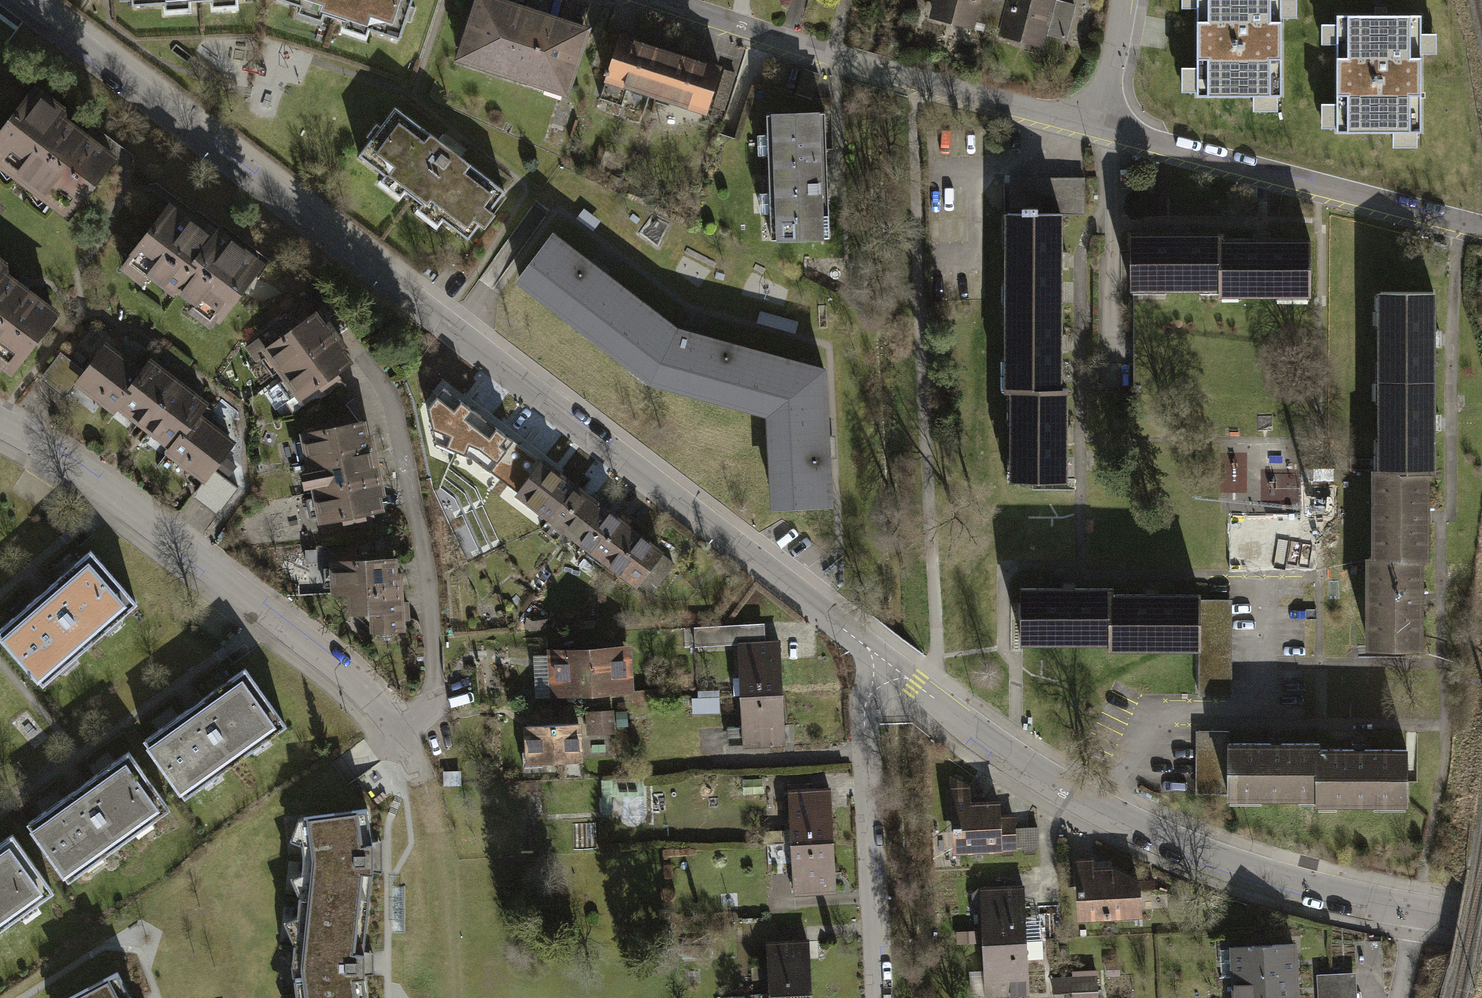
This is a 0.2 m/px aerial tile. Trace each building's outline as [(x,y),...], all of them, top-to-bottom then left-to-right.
[(133,7),(166,5),(166,18),(192,17),(191,4),(201,4),(214,3),(215,14),(238,13),(238,2),(269,0),(132,0),(133,7)] [(269,0),(299,10),(295,21),(319,29),(323,17),(333,20),(345,24),(341,35),(364,42),(368,32),(396,41),(402,22),(408,24),(413,7),(408,5),(409,0),(269,0)] [(496,0),(475,0),(454,65),(567,102),(590,32),(496,0)] [(930,18),(974,30),(975,25),(982,0),(935,0),(930,18)] [(975,25),(989,29),(996,0),(982,0),(975,25)] [(989,29),(1003,32),(1012,0),(996,0),(989,29)] [(1003,32),(1000,43),(1044,54),(1047,41),(1064,46),(1075,6),(1058,2),(1059,0),(1012,0),(1003,32)] [(1199,93),(1280,92),(1279,0),(1199,0),(1199,93)] [(1341,15),(1342,128),(1422,128),(1421,15),(1341,15)] [(0,22),(0,41),(3,43),(12,30),(0,22)] [(672,45),(621,28),(598,99),(621,106),(628,85),(656,94),(672,45)] [(722,61),(672,45),(656,94),(706,110),(722,61)] [(70,214),(119,152),(95,134),(63,109),(67,104),(36,79),(0,124),(0,159),(70,214)] [(372,147),(360,163),(386,182),(379,192),(399,208),(407,198),(412,202),(425,211),(418,220),(437,235),(444,226),(468,244),(480,228),(484,232),(495,217),(491,214),(504,196),(459,163),(463,157),(446,144),(442,150),(396,115),(382,134),(378,130),(368,144),(372,147)] [(770,222),(771,244),(829,242),(825,119),(766,121),(767,142),(757,142),(758,166),(768,165),(769,201),(759,201),(760,222),(770,222)] [(1008,179),(1008,217),(1062,218),(1085,218),(1085,180),(1008,179)] [(185,207),(173,198),(123,267),(143,282),(149,275),(174,293),(178,287),(195,300),(188,310),(213,328),(265,256),(217,221),(212,227),(185,207)] [(1008,217),(1007,306),(1061,306),(1062,218),(1008,217)] [(580,255),(552,235),(520,278),(539,293),(536,298),(556,314),(561,309),(574,320),(571,325),(591,340),(595,336),(613,350),(646,306),(580,255)] [(1223,245),(1132,243),(1131,300),(1222,302),(1223,250),(1223,245)] [(1314,251),(1223,250),(1222,302),(1222,306),(1313,308),(1314,251)] [(12,370),(61,308),(6,265),(10,259),(0,252),(0,360),(12,370)] [(1382,292),(1382,381),(1434,381),(1434,292),(1382,292)] [(266,351),(279,369),(339,324),(321,300),(293,320),(286,311),(243,344),(255,359),(266,351)] [(677,329),(646,306),(613,350),(632,363),(628,368),(648,383),(652,378),(671,384),(670,390),(685,394),(688,389),(703,393),(703,399),(726,406),(729,400),(752,406),(765,352),(689,332),(677,329)] [(1007,306),(1006,395),(1014,395),(1060,395),(1061,306),(1007,306)] [(359,350),(339,324),(279,369),(273,373),(289,394),(295,390),(299,395),(320,380),(325,387),(345,373),(339,365),(359,350)] [(76,379),(109,404),(112,400),(139,364),(107,340),(86,367),(62,350),(40,379),(63,396),(76,379)] [(112,400),(144,425),(181,376),(149,352),(139,364),(112,400)] [(775,482),(776,506),(831,504),(828,453),(825,370),(816,367),(817,361),(802,357),(799,362),(765,352),(752,406),(771,411),(771,414),(765,415),(766,438),(772,438),(773,455),(767,456),(769,482),(775,482)] [(144,425),(177,449),(204,413),(214,400),(181,376),(144,425)] [(1382,381),(1381,470),(1427,470),(1434,470),(1434,381),(1382,381)] [(455,450),(478,414),(444,387),(426,408),(434,443),(455,450)] [(1014,395),(1013,483),(1067,484),(1068,395),(1060,395),(1014,395)] [(195,493),(218,510),(237,487),(213,469),(236,437),(204,413),(177,449),(174,453),(206,478),(195,493)] [(504,484),(527,452),(478,414),(462,434),(455,450),(473,458),(504,484)] [(308,454),(309,459),(375,446),(369,415),(348,419),(347,415),(324,419),(325,424),(303,428),(304,436),(295,438),(298,456),(308,454)] [(314,483),(315,490),(382,477),(375,446),(309,459),(310,466),(301,468),(305,485),(314,483)] [(504,484),(549,519),(573,488),(527,452),(504,484)] [(1264,466),(1265,503),(1306,502),(1305,465),(1264,466)] [(1375,470),(1375,559),(1421,559),(1427,559),(1427,470),(1381,470),(1375,470)] [(320,515),(322,521),(342,517),(343,522),(367,517),(366,512),(388,508),(382,477),(315,490),(317,498),(309,500),(312,517),(320,515)] [(549,519),(578,541),(602,509),(573,488),(549,519)] [(578,541),(606,562),(630,530),(602,509),(578,541)] [(606,562),(638,586),(644,578),(656,588),(670,569),(657,560),(661,554),(630,530),(606,562)] [(351,551),(328,553),(329,563),(323,563),(324,581),(331,580),(331,586),(348,585),(401,581),(398,548),(375,549),(375,546),(351,547),(351,551)] [(0,631),(0,635),(44,686),(138,604),(91,551),(0,631)] [(1368,559),(1368,647),(1421,648),(1421,559),(1375,559),(1368,559)] [(401,581),(348,585),(350,607),(370,605),(372,626),(377,626),(378,632),(396,631),(395,624),(404,624),(401,581)] [(1021,643),(1110,643),(1111,592),(1111,587),(1021,586),(1021,643)] [(1110,648),(1200,649),(1200,597),(1200,593),(1111,592),(1110,643),(1110,648)] [(1200,597),(1200,649),(1199,697),(1231,697),(1232,598),(1200,597)] [(710,637),(695,637),(695,657),(710,656),(710,637)] [(739,643),(742,696),(786,693),(783,641),(739,643)] [(631,643),(546,647),(548,691),(633,687),(631,643)] [(248,666),(144,738),(184,795),(288,723),(248,666)] [(532,688),(518,689),(519,703),(532,703),(532,688)] [(632,690),(632,701),(657,699),(656,689),(632,690)] [(729,729),(730,748),(789,745),(786,693),(742,696),(744,729),(729,729)] [(693,713),(720,712),(719,696),(692,698),(693,713)] [(615,712),(598,712),(598,737),(615,737),(615,712)] [(581,717),(523,720),(525,746),(514,747),(515,761),(525,761),(526,769),(543,768),(542,760),(584,757),(581,717)] [(1196,798),(1228,798),(1229,742),(1229,731),(1197,730),(1196,798)] [(1228,798),(1318,799),(1318,748),(1318,743),(1229,742),(1228,798)] [(1318,804),(1407,805),(1408,748),(1318,748),(1318,799),(1318,804)] [(128,751),(27,823),(69,880),(169,808),(128,751)] [(464,773),(444,773),(444,789),(464,789),(464,773)] [(949,774),(954,857),(1040,851),(1038,829),(1016,830),(1015,815),(1003,815),(1001,797),(972,798),(971,781),(949,774)] [(788,792),(790,844),(835,842),(832,790),(788,792)] [(595,791),(587,792),(588,813),(596,812),(595,791)] [(303,855),(298,891),(369,900),(372,848),(365,810),(298,817),(303,855)] [(0,843),(0,930),(56,890),(15,833),(0,843)] [(790,844),(793,896),(837,894),(835,842),(790,844)] [(1076,859),(1078,920),(1146,914),(1143,877),(1115,866),(1096,865),(1096,858),(1076,859)] [(982,891),(985,943),(1030,940),(1027,888),(982,891)] [(369,900),(298,891),(292,964),(297,997),(369,997),(366,967),(369,900)] [(972,973),(973,996),(1032,992),(1031,962),(1046,961),(1045,940),(1030,940),(985,943),(987,972),(972,973)] [(765,943),(768,995),(812,993),(810,941),(765,943)] [(1301,976),(1299,946),(1230,950),(1231,980),(1301,976)] [(127,960),(61,997),(139,997),(127,960)] [(1121,963),(1108,964),(1109,977),(1122,976),(1121,963)] [(1099,970),(1051,973),(1052,997),(1101,997),(1099,970)] [(1318,978),(1319,997),(1359,997),(1358,975),(1331,977),(1318,978)] [(1301,976),(1231,980),(1232,997),(1302,997),(1301,976)]
